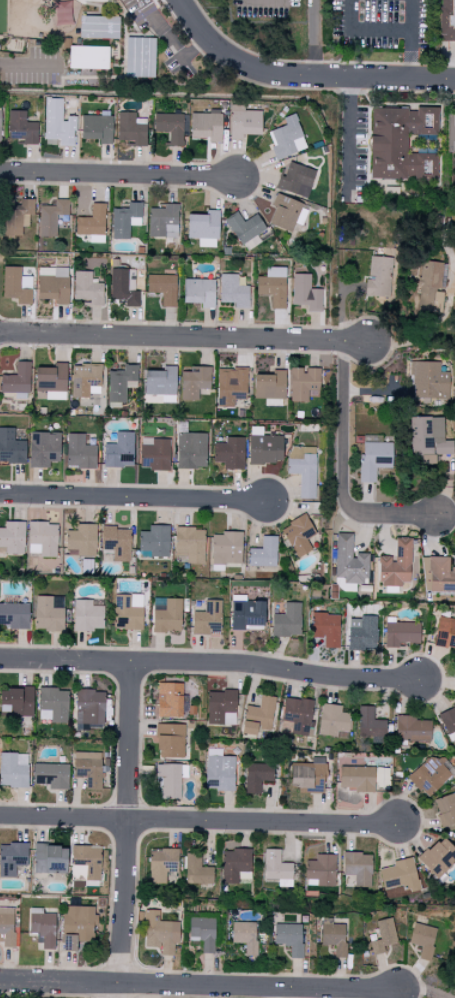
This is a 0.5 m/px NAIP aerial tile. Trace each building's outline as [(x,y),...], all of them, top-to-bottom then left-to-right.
[(71,0),(63,0),(63,2),(53,2),(53,26),(72,25),(71,0)] [(439,42),(454,42),(454,0),(439,0),(439,42)] [(118,39),(119,17),(79,16),(78,38),(118,39)] [(154,79),(155,39),(125,38),(124,78),(154,79)] [(108,69),(108,47),(69,46),(68,69),(108,69)] [(63,99),(44,99),(44,139),(59,140),(59,146),(74,146),(74,116),(62,116),(63,99)] [(229,139),(242,139),(242,135),(260,135),(261,111),(243,111),(243,105),(230,105),(229,139)] [(370,109),(369,179),(420,179),(420,154),(406,154),(406,135),(437,135),(438,108),(414,107),(414,109),(370,109)] [(7,139),(22,139),(22,144),(36,145),(36,123),(25,123),(25,111),(8,111),(7,139)] [(116,141),(127,141),(127,146),(141,146),(142,134),(146,134),(146,124),(134,124),(135,113),(117,112),(116,141)] [(182,146),(183,114),(153,114),(153,132),(168,132),(168,146),(182,146)] [(221,114),(190,114),(189,138),(208,138),(208,142),(220,143),(221,114)] [(306,149),(294,114),(282,118),(285,126),(267,132),(276,160),(306,149)] [(80,139),(98,140),(98,144),(111,144),(111,116),(80,116),(80,139)] [(316,171),(288,162),(285,171),(280,169),(274,188),(307,199),(316,171)] [(268,224),(290,233),(294,223),(300,226),(308,208),(275,194),(270,206),(275,208),(268,224)] [(4,236),(20,236),(21,215),(33,215),(33,199),(19,199),(19,208),(4,208),(4,236)] [(67,216),(68,200),(54,200),(54,206),(39,206),(38,237),(55,237),(56,216),(67,216)] [(112,209),(111,239),(129,239),(129,226),(141,226),(141,203),(127,203),(127,209),(112,209)] [(89,243),(104,243),(105,204),(91,204),(90,218),(75,218),(75,235),(89,235),(89,243)] [(148,237),(177,238),(177,204),(157,204),(157,209),(148,209),(148,237)] [(217,248),(218,211),(206,210),(206,215),(187,215),(186,239),(198,239),(197,247),(217,248)] [(226,219),(242,252),(260,244),(256,234),(264,230),(257,215),(241,222),(238,214),(226,219)] [(416,311),(436,312),(438,289),(444,290),(445,271),(441,271),(442,263),(420,261),(416,311)] [(31,305),(31,290),(19,290),(20,267),(3,267),(2,298),(17,298),(17,304),(31,305)] [(68,268),(37,268),(37,300),(55,300),(55,305),(67,305),(68,268)] [(256,277),(255,295),(271,295),(271,309),(284,309),(285,268),(265,268),(265,277),(256,277)] [(127,270),(110,269),(109,300),(124,300),(124,307),(138,307),(138,291),(127,291),(127,270)] [(103,283),(91,283),(91,272),(74,272),(73,300),(86,300),(86,305),(102,306),(103,283)] [(237,275),(219,274),(219,303),(234,303),(234,308),(248,308),(249,286),(237,286),(237,275)] [(322,290),(309,289),(310,274),(292,274),(292,305),(307,305),(306,312),(321,312),(322,290)] [(175,276),(147,275),(146,293),(161,294),(161,307),(174,308),(175,276)] [(31,289),(31,277),(20,277),(20,288),(31,289)] [(182,303),(201,304),(200,309),(213,309),(214,280),(183,279),(182,303)] [(439,372),(439,362),(409,361),(408,376),(412,376),(412,399),(447,400),(448,372),(439,372)] [(28,393),(28,362),(15,362),(15,376),(0,376),(0,393),(28,393)] [(66,364),(53,363),(53,368),(35,368),(34,392),(46,392),(46,400),(55,400),(55,393),(65,393),(66,364)] [(71,398),(100,398),(101,366),(71,365),(71,398)] [(108,371),(107,403),(125,403),(125,388),(136,388),(137,365),(123,365),(122,371),(108,371)] [(144,371),(144,395),(175,396),(175,366),(162,366),(162,371),(144,371)] [(180,400),(197,400),(197,388),(210,389),(210,367),(189,367),(189,372),(181,372),(180,400)] [(307,402),(307,395),(319,395),(319,368),(303,368),(303,369),(290,368),(289,402),(307,402)] [(217,399),(223,399),(223,407),(233,407),(233,399),(245,400),(245,370),(217,370),(217,399)] [(253,375),(253,399),(264,399),(264,406),(283,406),(284,371),(272,370),(272,375),(253,375)] [(281,436),(262,436),(262,427),(249,427),(248,463),(281,464),(281,436)] [(25,464),(25,441),(13,441),(13,428),(0,428),(0,463),(25,464)] [(48,468),(49,462),(59,462),(60,433),(30,432),(29,468),(48,468)] [(133,433),(115,432),(115,444),(103,444),(103,467),(132,468),(133,433)] [(176,468),(205,469),(206,434),(176,433),(176,468)] [(95,469),(95,445),(83,445),(84,434),(66,434),(66,468),(95,469)] [(243,438),(225,437),(224,443),(213,443),(213,463),(223,463),(223,469),(242,470),(243,438)] [(169,470),(169,439),(139,439),(139,470),(169,470)] [(360,482),(374,483),(375,468),(391,468),(392,443),(361,443),(360,482)] [(316,448),(288,447),(287,475),(299,475),(299,498),(315,499),(316,448)] [(311,550),(306,541),(316,534),(304,514),(279,530),(297,559),(311,550)] [(4,522),(4,529),(0,528),(0,548),(4,548),(4,554),(23,555),(24,522),(4,522)] [(56,558),(57,523),(28,523),(27,553),(39,554),(39,557),(56,558)] [(96,525),(76,525),(76,531),(65,531),(65,555),(95,556),(96,525)] [(138,551),(150,551),(150,557),(169,557),(169,526),(149,526),(149,532),(138,532),(138,551)] [(129,562),(130,528),(101,528),(100,554),(112,554),(111,562),(129,562)] [(204,529),(175,528),(174,556),(186,556),(185,564),(203,565),(204,529)] [(240,533),(211,533),(211,571),(223,571),(223,567),(241,567),(240,533)] [(368,554),(352,553),(352,534),(335,534),(334,578),(342,578),(342,584),(367,585),(368,554)] [(248,566),(276,567),(276,537),(261,537),(261,549),(248,549),(248,566)] [(409,583),(411,538),(394,538),(393,557),(379,556),(377,586),(400,587),(400,582),(409,583)] [(422,585),(429,585),(429,593),(454,593),(454,569),(449,569),(449,557),(422,557),(422,585)] [(113,595),(113,630),(142,629),(141,595),(113,595)] [(230,630),(263,631),(264,602),(245,601),(245,596),(231,595),(230,630)] [(51,597),(34,596),(34,630),(63,631),(63,609),(51,609),(51,597)] [(152,632),(180,633),(181,599),(165,599),(165,611),(152,611),(152,632)] [(73,630),(102,631),(103,601),(73,600),(73,630)] [(192,612),(192,635),(220,635),(220,601),(204,600),(204,612),(192,612)] [(271,637),(300,637),(300,603),(283,603),(283,615),(271,615),(271,637)] [(28,604),(0,604),(0,625),(8,625),(7,630),(28,630),(28,604)] [(339,614),(311,613),(310,638),(323,638),(323,648),(338,649),(339,614)] [(376,616),(359,616),(359,620),(345,619),(345,650),(376,650),(376,616)] [(454,648),(454,620),(437,617),(434,645),(454,648)] [(419,623),(384,623),(384,648),(398,648),(398,643),(419,643),(419,623)] [(181,718),(182,683),(157,683),(157,717),(181,718)] [(32,689),(0,688),(0,716),(32,716),(32,689)] [(75,729),(103,730),(104,691),(75,690),(75,729)] [(235,691),(207,691),(206,725),(235,725),(235,691)] [(244,706),(241,735),(259,737),(260,727),(270,728),(274,697),(260,696),(258,708),(244,706)] [(312,701),(283,698),(281,723),(291,724),(290,735),(311,737),(312,729),(309,728),(312,701)] [(341,706),(321,704),(317,736),(347,739),(350,714),(340,713),(341,706)] [(373,707),(358,706),(357,736),(384,737),(385,721),(373,721),(373,707)] [(446,735),(454,731),(454,706),(437,714),(446,735)] [(395,741),(430,742),(430,721),(414,721),(415,716),(395,716),(395,741)] [(183,758),(184,725),(157,724),(156,757),(183,758)] [(205,790),(233,791),(234,757),(221,756),(221,749),(206,749),(205,790)] [(100,790),(100,753),(74,752),(73,777),(85,777),(85,790),(100,790)] [(27,787),(27,762),(25,762),(25,754),(0,753),(0,787),(27,787)] [(426,799),(451,776),(431,755),(407,777),(426,799)] [(290,763),(290,792),(324,793),(324,758),(311,758),(311,764),(290,763)] [(67,790),(68,765),(33,764),(32,785),(48,785),(48,789),(67,790)] [(260,781),(273,782),(273,764),(245,764),(244,794),(260,794),(260,781)] [(157,765),(157,800),(180,799),(180,765),(157,765)] [(338,788),(354,788),(354,792),(374,793),(374,788),(388,789),(388,768),(339,767),(338,788)] [(441,828),(454,824),(454,793),(433,799),(441,828)] [(437,880),(454,862),(454,851),(442,836),(417,859),(437,880)] [(27,845),(0,844),(0,877),(15,878),(15,866),(27,867),(27,845)] [(67,846),(34,845),(33,872),(66,873),(67,846)] [(100,846),(71,846),(70,880),(99,881),(100,846)] [(165,884),(165,872),(177,872),(178,850),(149,849),(148,884),(165,884)] [(292,863),(279,863),(279,849),(263,849),(264,879),(292,879),(292,863)] [(250,880),(250,850),(221,850),(221,884),(238,884),(238,880),(250,880)] [(185,884),(213,884),(213,867),(200,868),(200,853),(184,853),(185,884)] [(353,887),(370,888),(371,854),(342,853),(342,875),(354,876),(353,887)] [(335,855),(315,854),(315,861),(306,861),(305,885),(335,886),(335,855)] [(392,861),(393,866),(378,869),(382,890),(404,885),(406,893),(419,891),(412,857),(392,861)] [(62,951),(76,951),(76,941),(92,942),(93,925),(95,925),(95,907),(63,906),(62,951)] [(2,943),(2,948),(13,948),(14,907),(0,907),(0,942),(2,943)] [(54,950),(55,910),(28,909),(28,934),(38,934),(38,949),(54,950)] [(160,956),(173,956),(173,944),(178,944),(178,922),(158,922),(158,911),(144,910),(143,947),(160,948),(160,956)] [(201,953),(214,954),(215,919),(189,918),(188,941),(202,941),(201,953)] [(379,940),(368,942),(371,955),(384,953),(382,946),(396,943),(391,918),(375,921),(379,940)] [(244,956),(256,956),(256,923),(231,922),(231,943),(245,944),(244,956)] [(407,943),(421,947),(417,959),(428,962),(437,929),(413,923),(407,943)] [(290,959),(301,959),(302,925),(274,924),(273,945),(290,945),(290,959)] [(346,958),(347,925),(321,924),(320,945),(334,946),(333,958),(346,958)]
